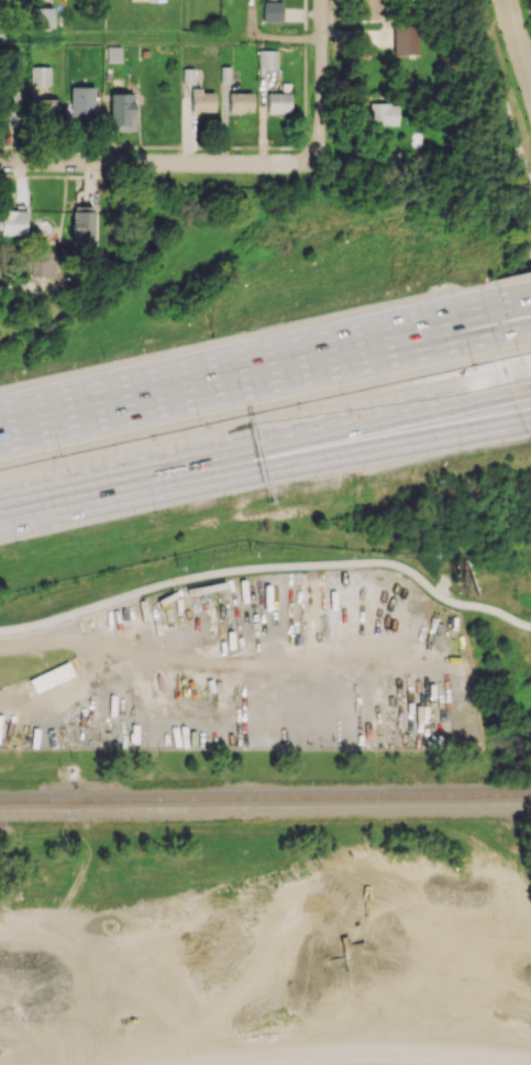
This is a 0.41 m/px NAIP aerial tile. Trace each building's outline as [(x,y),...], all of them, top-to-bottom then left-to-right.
[(359,18),(380,19),(380,0),(360,0),(359,18)] [(263,22),(282,22),(282,2),(263,2),(263,22)] [(52,7),(33,7),(33,24),(53,24),(52,7)] [(394,54),(418,53),(418,25),(394,26),(394,54)] [(107,61),(120,61),(121,46),(107,46),(107,61)] [(277,50),(258,50),(258,68),(276,68),(277,50)] [(31,84),(50,84),(50,67),(31,67),(31,84)] [(94,87),(71,86),(70,103),(66,103),(65,119),(94,119),(94,87)] [(214,111),(214,92),(200,92),(200,88),(191,88),(191,111),(214,111)] [(20,91),(1,91),(0,124),(20,125),(20,91)] [(229,112),(252,112),(252,92),(229,92),(229,112)] [(290,92),(267,92),(267,112),(289,113),(290,92)] [(110,131),(134,131),(133,93),(110,93),(110,131)] [(38,119),(58,119),(58,98),(37,99),(38,119)] [(398,125),(398,104),(369,103),(369,124),(398,125)] [(93,206),(72,206),(73,250),(93,250),(93,206)] [(24,235),(25,210),(0,210),(0,234),(24,235)] [(30,277),(56,278),(56,251),(41,250),(41,260),(31,260),(30,277)]
